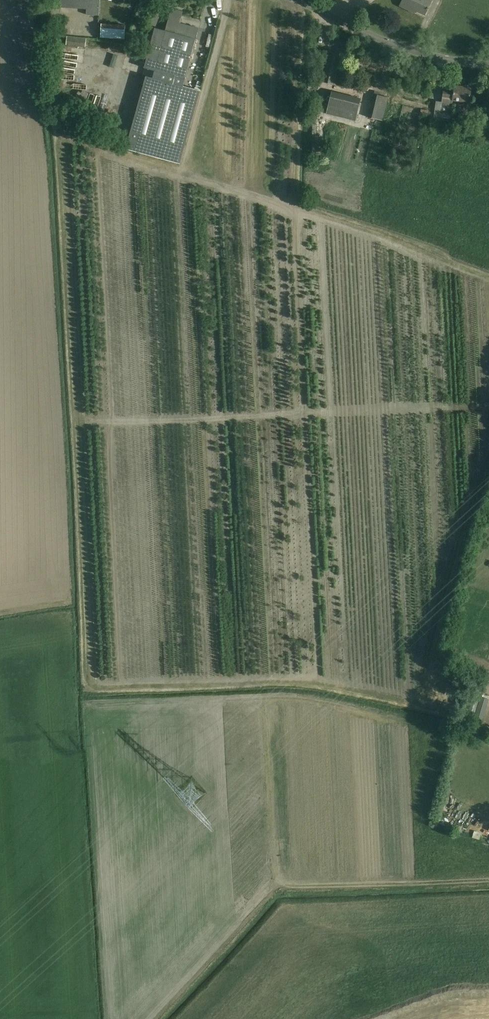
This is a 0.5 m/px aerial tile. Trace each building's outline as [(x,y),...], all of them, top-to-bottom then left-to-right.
[(61,7),(87,9),(87,15),(100,15),(101,0),(62,0),(61,7)] [(401,6),(412,11),(413,9),(425,14),(428,9),(429,9),(430,7),(429,7),(432,0),(403,0),(401,6)] [(185,79),(199,28),(180,23),(183,11),(172,8),(166,30),(155,28),(153,37),(144,67),(157,70),(155,77),(148,75),(128,146),(180,161),(198,100),(200,90),(182,85),(184,78),(185,79)] [(102,24),(101,37),(125,38),(126,25),(102,24)] [(86,47),(87,38),(67,36),(66,45),(86,47)] [(81,70),(82,64),(69,61),(68,67),(81,70)] [(84,70),(97,73),(98,67),(85,64),(84,70)] [(78,81),(79,70),(66,69),(64,80),(78,81)] [(470,102),(470,98),(472,88),(455,86),(454,91),(444,89),(442,102),(436,101),(434,119),(450,122),(453,100),(470,102)] [(361,99),(332,91),(327,113),(356,121),(361,99)] [(368,123),(382,126),(387,103),(373,100),(368,123)] [(473,835),(471,842),(478,844),(480,837),(473,835)]
